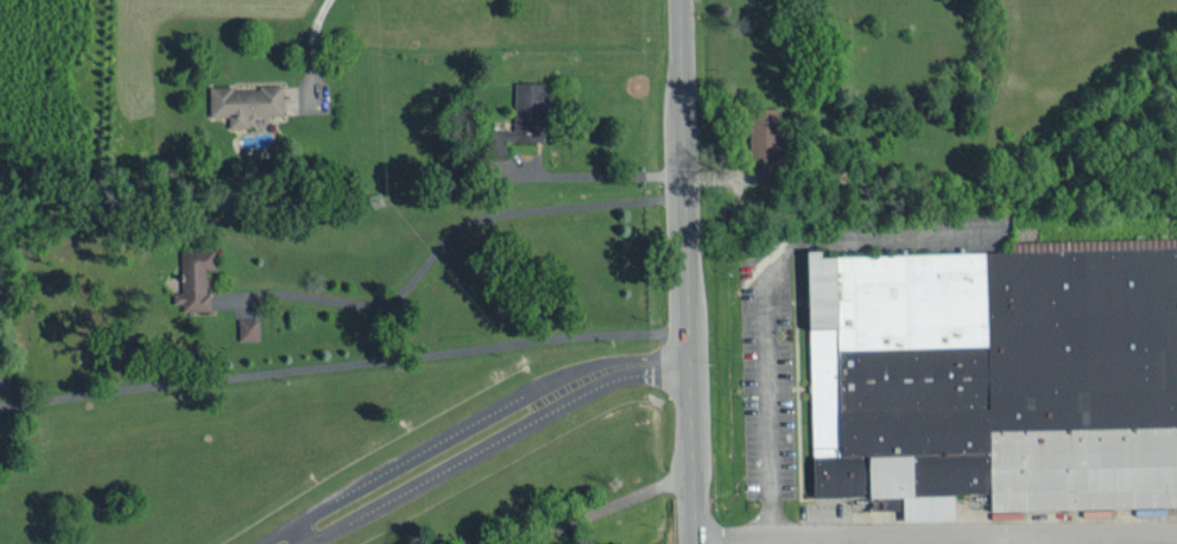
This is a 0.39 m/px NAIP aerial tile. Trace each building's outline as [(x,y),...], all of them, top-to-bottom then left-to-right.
[(545,139),(545,108),(551,108),(551,80),(516,80),(516,127),(501,127),(501,139),(545,139)] [(230,126),(249,126),(249,113),(284,113),(284,85),(210,84),(210,115),(230,115),(230,126)] [(759,182),(787,181),(785,106),(757,106),(759,182)] [(816,496),(907,494),(907,520),(958,519),(958,492),(994,492),(994,509),(1176,506),(1176,236),(1015,239),(1015,250),(827,253),(827,249),(812,249),(816,496)] [(213,309),(215,249),(186,248),(184,308),(213,309)] [(240,338),(261,338),(260,316),(239,316),(240,338)]
